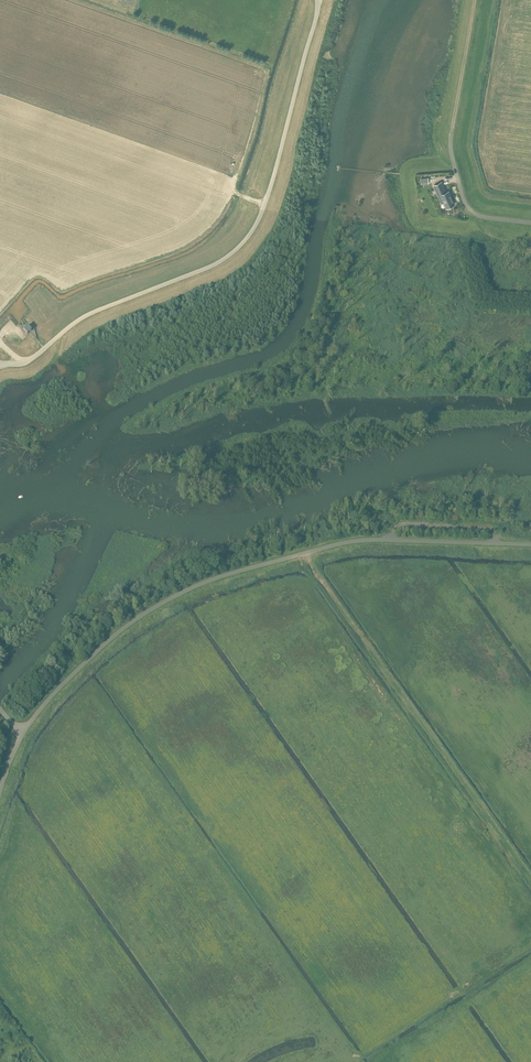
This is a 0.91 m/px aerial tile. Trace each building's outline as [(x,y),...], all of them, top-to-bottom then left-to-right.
[(441,182),(434,185),(441,201),(443,200),(446,207),(454,204),(448,191),(446,192),(441,182)] [(25,328),(24,330),(28,334),(32,330),(28,326),(27,327),(25,328)]
